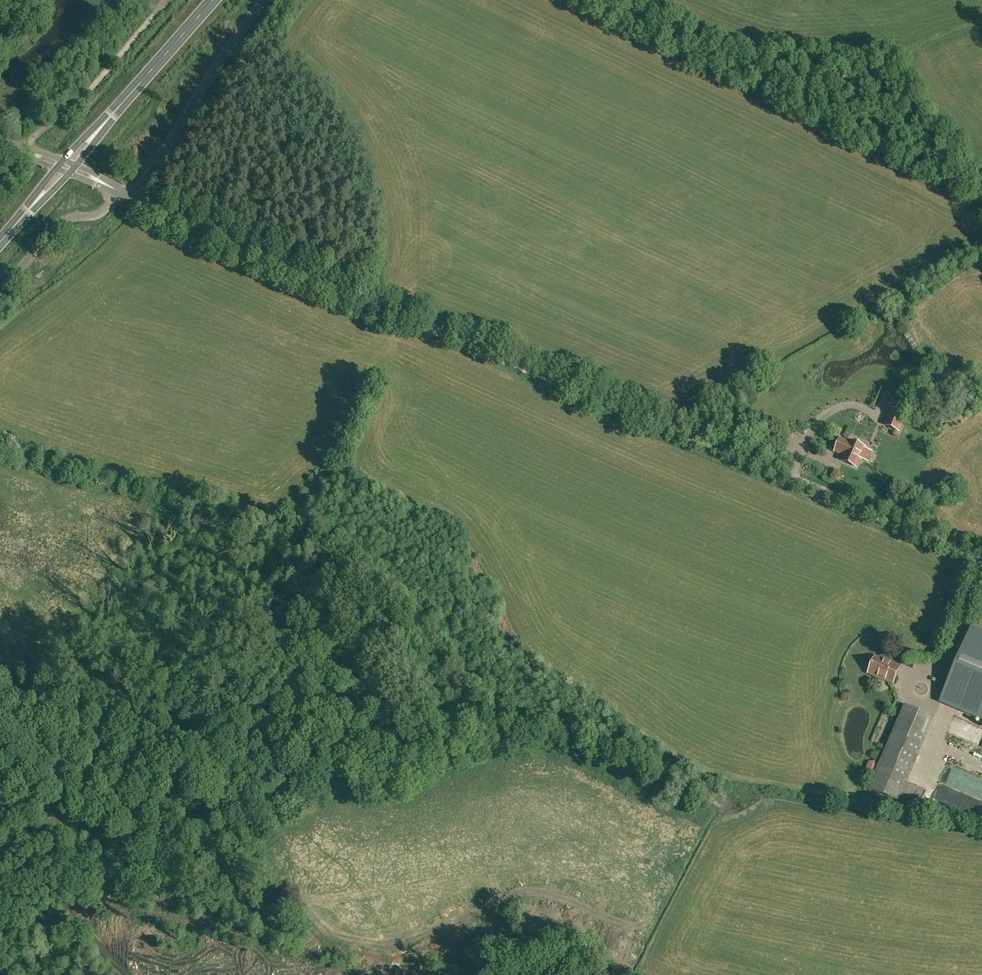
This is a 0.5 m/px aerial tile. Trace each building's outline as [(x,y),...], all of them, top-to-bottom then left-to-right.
[(899,431),(906,415),(893,409),(886,425),(899,431)] [(850,443),(840,439),(835,451),(842,454),(842,453),(846,454),(843,461),(856,467),(859,459),(860,459),(865,447),(851,441),(850,443)] [(972,628),(969,635),(967,640),(941,701),(981,719),(981,632),(972,628)] [(895,665),(875,657),(869,673),(893,684),(897,674),(893,672),(895,665)] [(870,789),(899,801),(934,718),(904,706),(870,789)]
